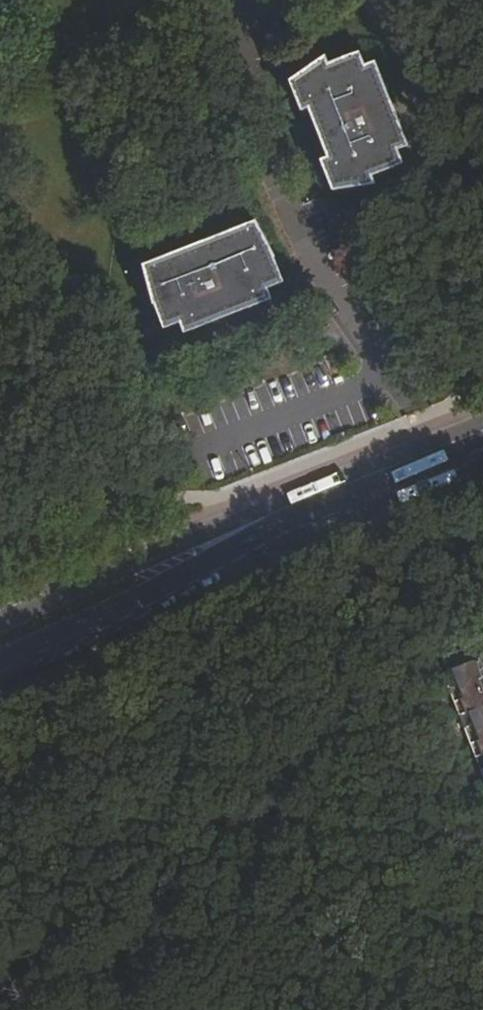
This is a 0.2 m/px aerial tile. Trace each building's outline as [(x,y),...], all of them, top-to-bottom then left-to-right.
[(332,58),(303,77),(314,107),(333,159),(344,189),(378,183),(376,174),(399,167),(393,149),(407,144),(378,70),(362,75),(356,57),(335,65),(332,58)] [(314,107),(303,77),(295,81),(306,110),(314,107)] [(335,190),(344,189),(333,159),(325,161),(335,190)] [(191,328),(268,298),(265,286),(280,280),(274,262),(279,259),(261,223),(148,267),(156,307),(162,304),(169,323),(186,317),(191,328)] [(440,674),(482,782),(482,657),(440,674)]
